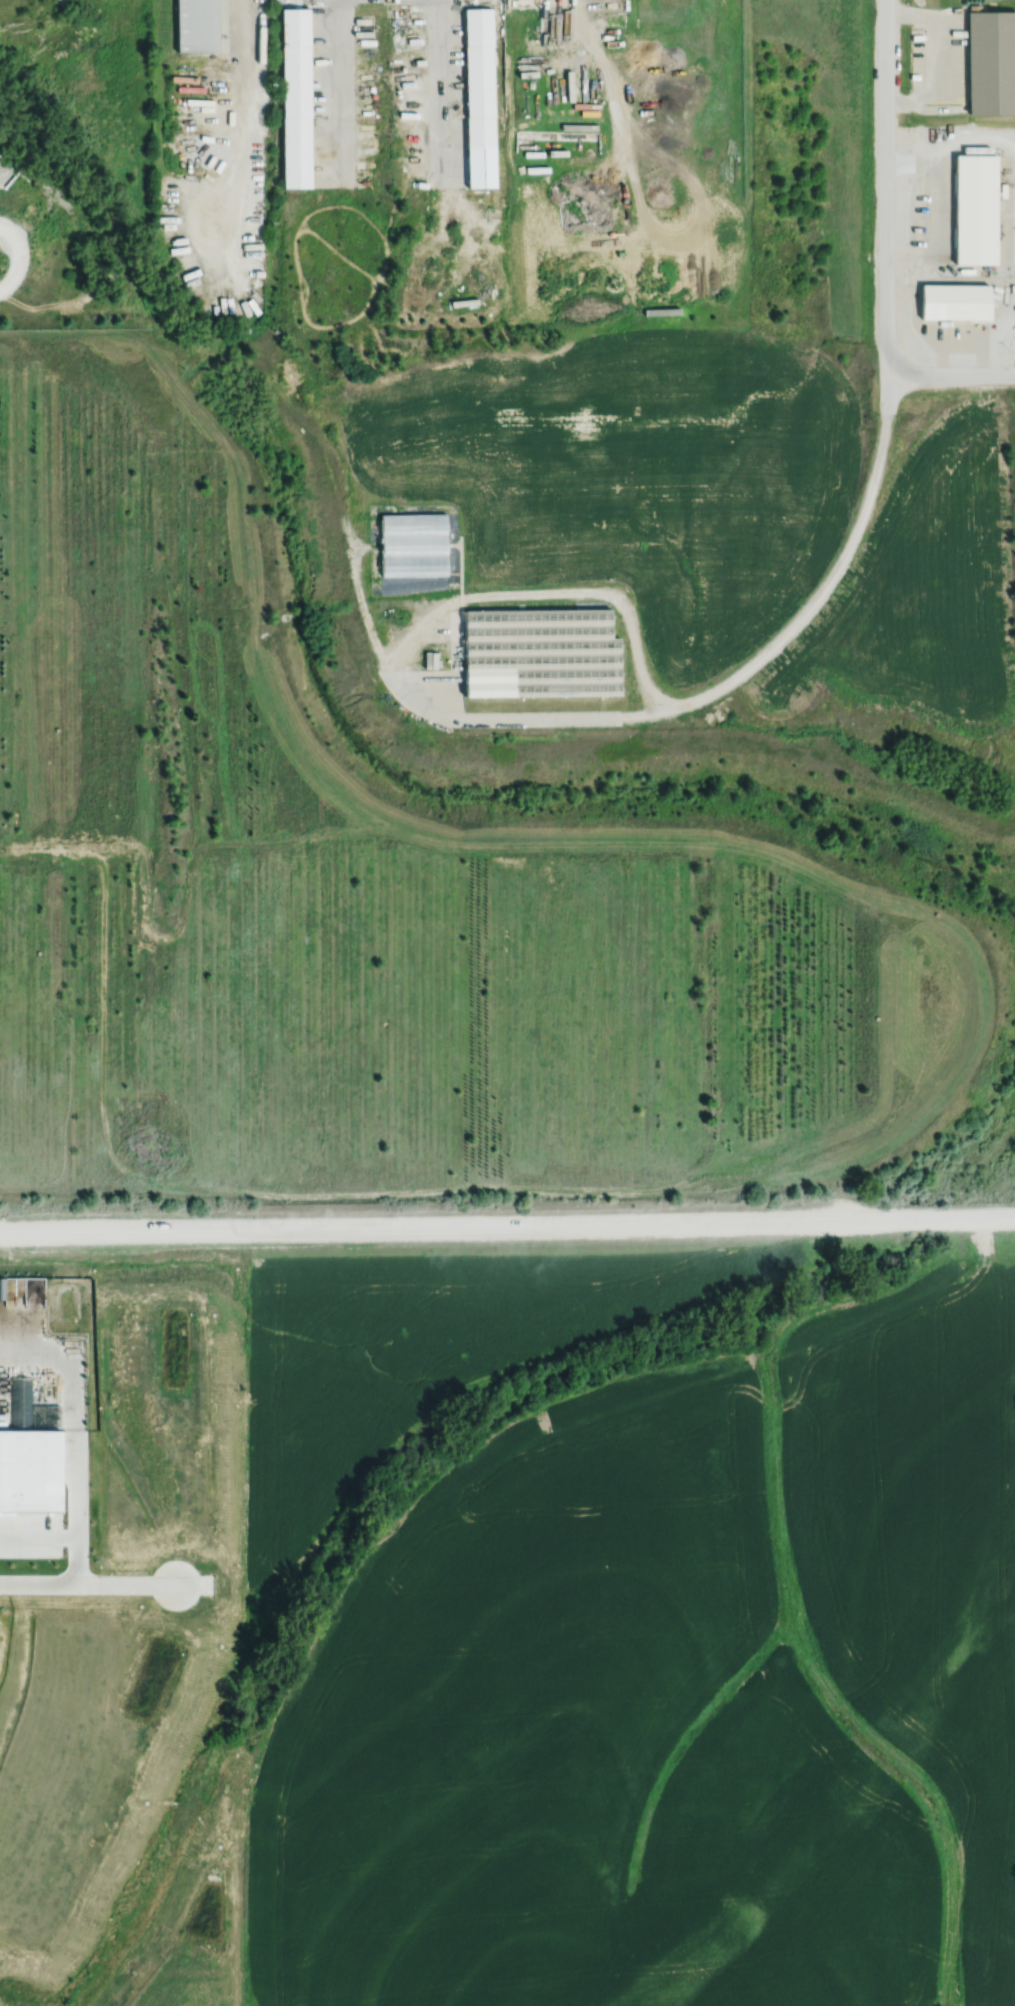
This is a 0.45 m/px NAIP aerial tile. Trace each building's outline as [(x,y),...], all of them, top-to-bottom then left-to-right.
[(176,51),(218,50),(217,0),(175,0),(176,51)] [(980,10),(1014,10),(1014,113),(967,114),(966,10),(968,10),(968,4),(980,4),(980,10)] [(281,7),(283,187),(310,187),(309,7),(281,7)] [(464,7),(467,187),(495,186),(492,7),(464,7)] [(953,154),(953,264),(994,264),(995,154),(953,154)] [(920,284),(919,319),(966,319),(966,322),(991,322),(991,297),(988,297),(989,285),(920,284)] [(380,512),(380,574),(446,573),(445,511),(380,512)] [(464,609),(465,695),(620,693),(620,635),(612,636),(611,607),(464,609)]
